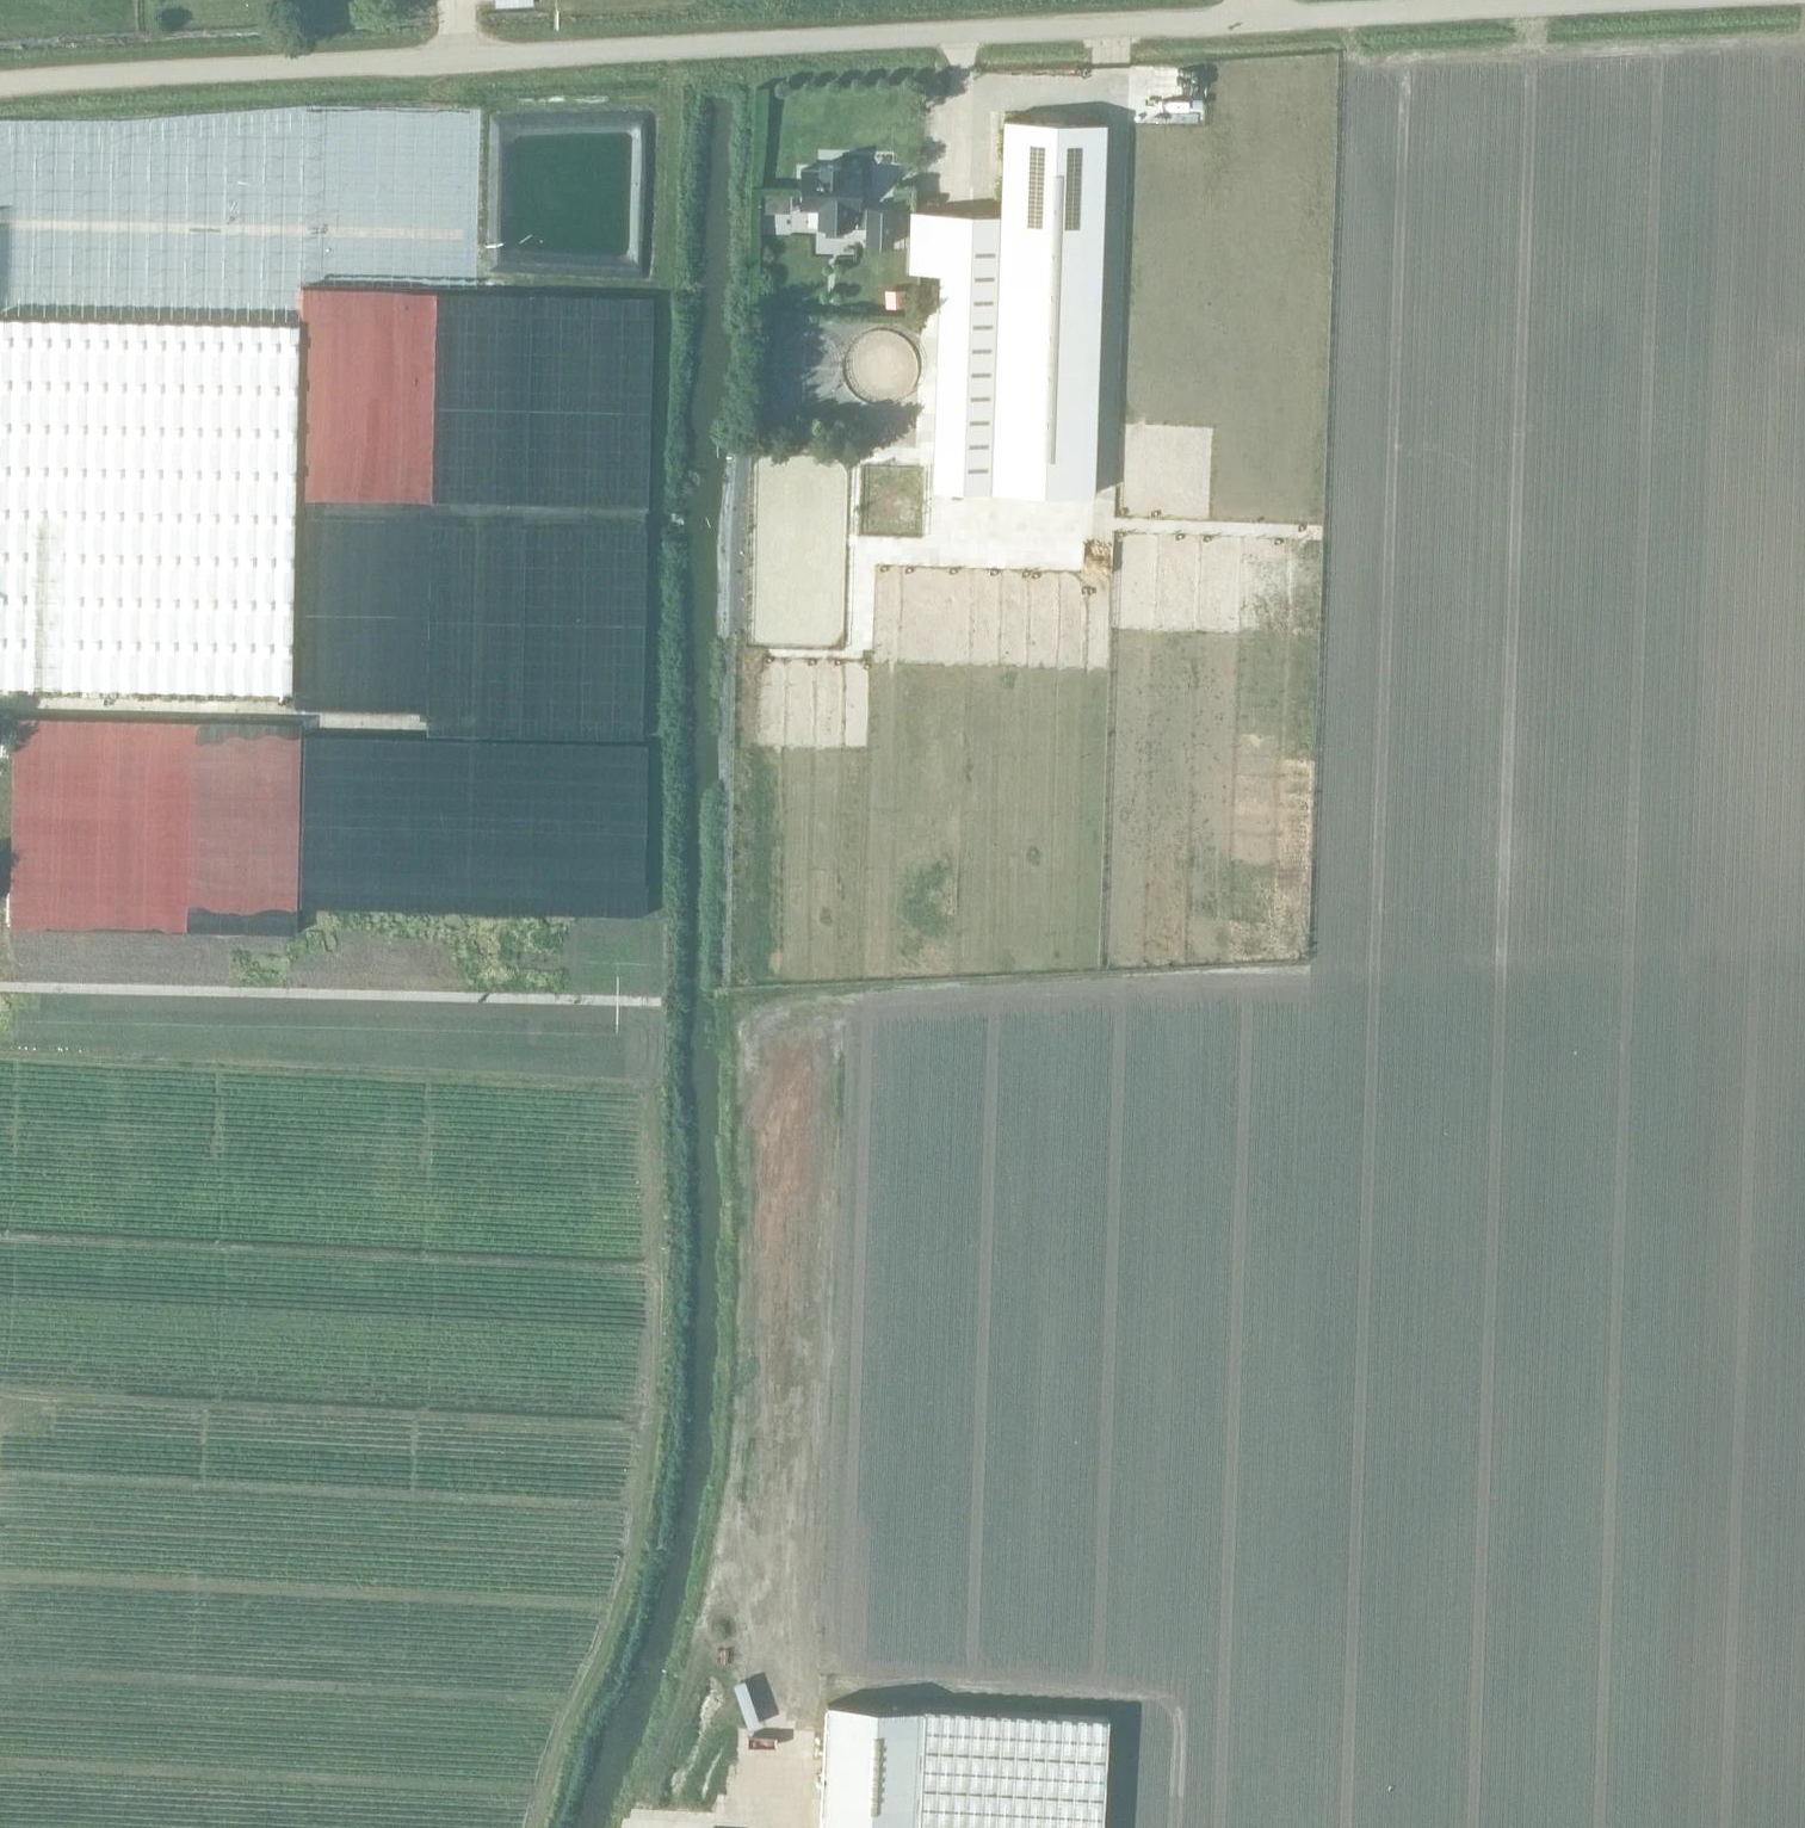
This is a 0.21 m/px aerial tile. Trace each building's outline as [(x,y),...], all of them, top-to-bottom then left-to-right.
[(1105,122),(1003,118),(1000,214),(910,211),(908,271),(956,273),(949,489),(989,490),(1093,493),(1097,375),(1102,230),(1105,122)] [(818,227),(825,227),(825,234),(843,235),(843,227),(850,228),(850,226),(867,226),(866,243),(892,244),(893,208),(867,207),(867,209),(858,208),(859,170),(840,169),(840,165),(820,164),(820,169),(801,168),(800,207),(819,208),(818,227)] [(454,501),(523,503),(529,293),(445,291),(444,305),(456,305),(455,354),(449,353),(449,381),(460,382),(459,446),(473,446),(473,453),(455,453),(454,501)] [(291,690),(299,323),(0,316),(0,683),(291,690)] [(922,1708),(827,1702),(820,1827),(916,1827),(922,1708)] [(922,1708),(916,1827),(1103,1827),(1109,1718),(922,1708)]
